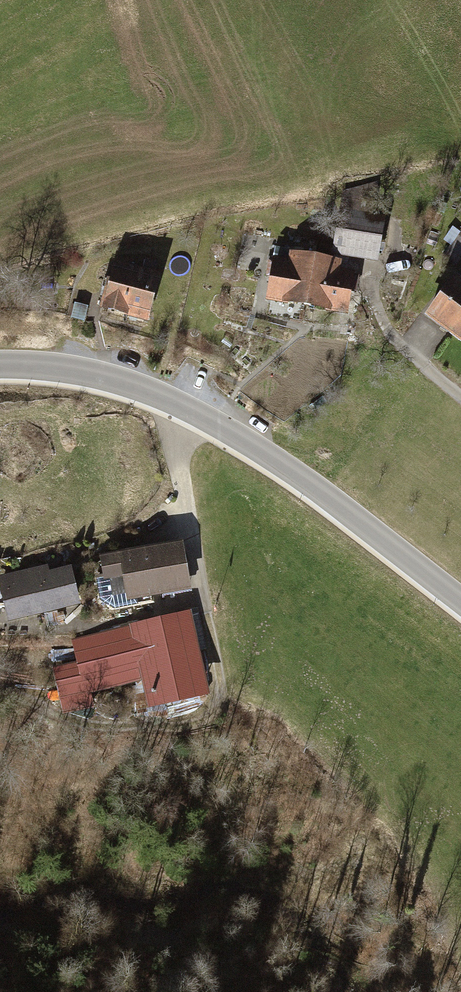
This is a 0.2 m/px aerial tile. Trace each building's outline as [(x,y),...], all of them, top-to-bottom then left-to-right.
[(345,201),(336,264),(383,271),(396,186),(345,201)] [(445,265),(458,274),(460,269),(460,240),(445,265)] [(313,326),(321,268),(291,264),(290,269),(276,267),(269,320),(313,326)] [(342,271),(321,268),(313,326),(346,331),(354,278),(341,276),(342,271)] [(164,291),(116,280),(104,329),(153,340),(164,291)] [(455,347),(460,340),(460,289),(460,288),(430,327),(455,347)] [(89,314),(77,311),(73,327),(85,329),(89,314)] [(178,540),(99,555),(104,581),(111,579),(114,595),(126,592),(128,603),(188,591),(178,540)] [(0,576),(0,596),(7,625),(82,606),(72,565),(45,572),(43,564),(0,576)] [(194,627),(75,654),(85,699),(140,687),(149,728),(214,713),(194,627)] [(78,667),(57,671),(62,694),(83,689),(78,667)]
